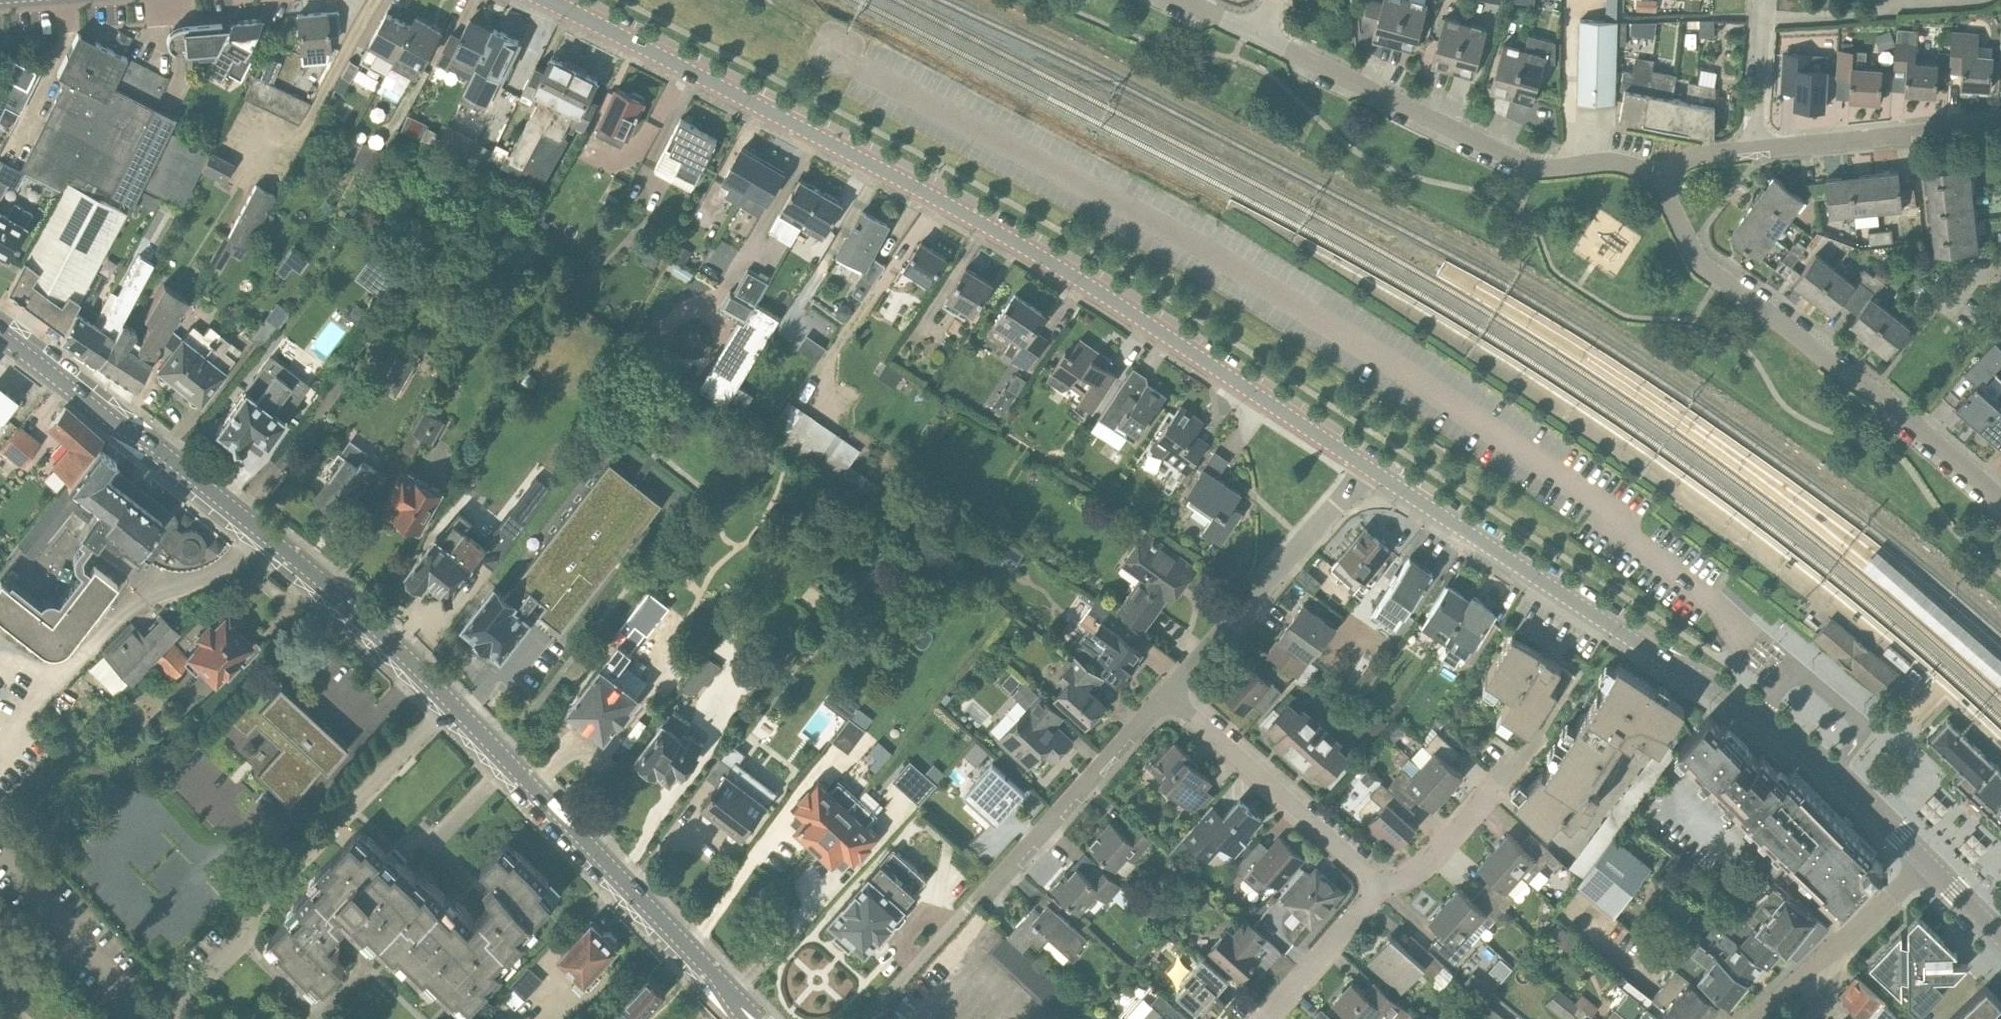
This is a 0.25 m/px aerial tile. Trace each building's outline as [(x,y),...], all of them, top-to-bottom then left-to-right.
[(1405,0),(1383,0),(1374,34),(1383,36),(1381,41),(1393,44),(1405,0)] [(1416,46),(1429,4),(1414,0),(1405,0),(1393,44),(1407,48),(1408,43),(1416,46)] [(1657,12),(1657,0),(1637,0),(1636,10),(1657,12)] [(337,12),(298,15),(300,52),(301,52),(302,61),(306,61),(306,57),(329,55),(328,49),(331,49),(330,35),(337,35),(339,28),(337,12)] [(392,64),(397,55),(396,54),(412,26),(387,12),(372,41),(363,58),(388,72),(392,64)] [(1453,70),(1465,24),(1444,18),(1433,60),(1441,62),(1440,67),(1453,70)] [(261,19),(232,21),(230,22),(226,28),(221,28),(206,57),(214,57),(206,70),(222,79),(233,60),(239,62),(261,19)] [(417,77),(441,32),(416,19),(412,26),(396,54),(397,55),(392,64),(417,77)] [(469,75),(492,31),(470,20),(460,38),(451,34),(434,65),(465,81),(468,75),(469,75)] [(1616,101),(1616,70),(1616,22),(1580,21),(1578,102),(1615,102),(1615,101),(1616,101)] [(1689,29),(1702,29),(1701,21),(1688,21),(1689,29)] [(1466,69),(1475,72),(1486,30),(1465,24),(1453,70),(1465,74),(1466,69)] [(183,31),(184,51),(185,59),(206,57),(221,28),(183,31)] [(485,107),(518,41),(494,29),(493,32),(492,31),(469,75),(472,76),(462,95),(485,107)] [(1895,45),(1895,43),(1891,31),(1875,37),(1880,51),(1895,45)] [(1962,87),(1990,89),(1993,55),(1976,54),(1978,34),(1952,32),(1949,72),(1962,73),(1962,87)] [(122,55),(78,33),(57,71),(68,76),(104,94),(122,55)] [(1529,34),(1525,50),(1512,96),(1524,100),(1526,96),(1534,98),(1545,60),(1555,63),(1555,42),(1529,34)] [(1905,93),(1936,95),(1938,63),(1915,62),(1916,45),(1895,43),(1893,70),(1907,71),(1905,93)] [(1512,96),(1525,50),(1504,44),(1492,86),(1500,89),(1499,93),(1512,96)] [(1849,100),(1880,102),(1882,69),(1866,68),(1867,52),(1839,50),(1837,79),(1850,80),(1849,100)] [(1814,56),(1812,55),(1784,54),(1782,78),(1797,79),(1795,107),(1825,108),(1827,72),(1814,71),(1814,56)] [(183,206),(201,170),(210,151),(169,131),(176,117),(155,107),(169,79),(122,55),(104,94),(68,171),(85,180),(97,186),(109,192),(133,204),(142,186),(183,206)] [(538,88),(533,98),(538,101),(511,152),(497,144),(494,151),(475,140),(463,161),(484,173),(498,180),(505,164),(521,172),(513,188),(541,202),(555,177),(549,174),(570,138),(566,136),(570,128),(575,130),(577,126),(584,129),(585,126),(586,126),(599,101),(589,96),(598,79),(587,74),(588,71),(565,59),(563,62),(552,56),(546,69),(537,87),(538,88)] [(360,66),(350,60),(341,76),(351,82),(360,66)] [(530,103),(533,98),(538,88),(537,87),(546,69),(537,64),(520,98),(530,103)] [(1616,101),(1622,101),(1620,119),(1642,123),(1650,77),(1616,70),(1616,101)] [(68,76),(20,170),(25,174),(59,190),(68,171),(104,94),(68,76)] [(255,77),(244,98),(300,125),(311,103),(255,77)] [(1650,77),(1642,123),(1665,127),(1669,98),(1658,96),(1661,79),(1650,77)] [(1669,98),(1665,127),(1688,131),(1695,87),(1695,83),(1689,82),(1685,101),(1669,98)] [(1688,131),(1713,136),(1714,136),(1714,135),(1714,136),(1716,87),(1695,83),(1695,87),(1688,131)] [(631,95),(617,88),(596,134),(623,146),(645,97),(632,91),(631,95)] [(656,169),(693,188),(717,139),(706,134),(703,136),(697,133),(699,127),(681,118),(656,169)] [(435,145),(463,161),(475,140),(446,124),(435,145)] [(364,142),(352,163),(373,176),(385,155),(364,142)] [(738,201),(762,161),(743,150),(743,149),(742,148),(727,175),(727,176),(723,183),(730,187),(726,194),(738,201)] [(235,164),(213,153),(210,151),(201,170),(225,182),(226,181),(235,164)] [(2,181),(18,190),(25,174),(20,170),(0,160),(0,185),(2,181)] [(757,203),(765,207),(784,173),(783,172),(783,173),(763,162),(764,161),(763,160),(762,161),(738,201),(753,210),(757,203)] [(1935,249),(1935,254),(1978,250),(1969,165),(1927,169),(1927,174),(1923,174),(1925,194),(1929,193),(1930,202),(1926,202),(1928,222),(1932,221),(1933,230),(1929,230),(1931,249),(1935,249)] [(96,272),(127,214),(103,202),(109,192),(97,186),(92,196),(80,190),(85,180),(68,171),(59,190),(62,192),(25,262),(24,261),(9,291),(26,303),(31,302),(31,303),(40,289),(53,298),(44,312),(45,317),(64,331),(82,297),(96,272)] [(1899,172),(1875,175),(1878,210),(1902,207),(1899,172)] [(1875,175),(1850,177),(1854,212),(1878,210),(1875,175)] [(1804,199),(1775,177),(1761,196),(1789,219),(1804,199)] [(1854,212),(1850,177),(1826,180),(1826,182),(1806,184),(1807,199),(1827,196),(1829,215),(1854,212)] [(804,227),(824,193),(802,180),(801,179),(771,230),(792,243),(802,226),(804,227)] [(276,196),(258,186),(255,185),(228,236),(225,235),(210,262),(221,269),(237,242),(248,248),(276,196)] [(824,239),(828,231),(843,204),(842,203),(841,204),(824,193),(804,227),(824,239)] [(1774,238),(1789,219),(1761,196),(1746,216),(1774,238)] [(32,213),(15,203),(8,215),(0,210),(0,258),(2,259),(4,256),(7,258),(32,213)] [(872,255),(874,250),(888,225),(863,212),(851,235),(848,234),(838,254),(836,258),(863,272),(861,275),(873,284),(886,265),(872,255)] [(1774,238),(1746,216),(1731,235),(1759,257),(1774,238)] [(1892,230),(1880,231),(1881,244),(1893,242),(1892,230)] [(1870,244),(1881,244),(1880,231),(1869,232),(1870,244)] [(1790,250),(1799,257),(1807,247),(1797,240),(1790,250)] [(901,275),(926,290),(947,258),(921,242),(901,275)] [(655,269),(664,253),(651,246),(642,261),(655,269)] [(378,249),(358,275),(370,284),(389,258),(378,249)] [(309,262),(293,250),(276,271),(285,278),(292,267),(300,273),(309,262)] [(1783,258),(1793,266),(1799,257),(1790,250),(1783,258)] [(1802,273),(1793,266),(1785,276),(1813,298),(1836,269),(1816,254),(1802,273)] [(78,350),(97,362),(121,320),(121,321),(153,263),(140,255),(118,295),(111,292),(99,314),(98,313),(78,350)] [(1785,276),(1793,266),(1783,258),(1775,269),(1785,276)] [(673,272),(690,283),(695,273),(678,264),(673,272)] [(704,391),(727,405),(739,386),(780,320),(757,306),(771,282),(749,268),(735,291),(731,290),(721,307),(747,322),(704,391)] [(971,318),(974,313),(992,283),(966,268),(948,296),(942,306),(957,316),(960,311),(971,318)] [(845,324),(869,289),(830,269),(809,299),(845,324)] [(1836,269),(1813,298),(1833,313),(1855,284),(1836,269)] [(1857,279),(1866,286),(1874,276),(1865,269),(1857,279)] [(1874,276),(1884,283),(1888,278),(1878,271),(1874,276)] [(60,338),(78,350),(98,313),(90,309),(108,278),(96,272),(82,297),(64,331),(60,338)] [(1884,283),(1874,276),(1866,286),(1875,292),(1876,293),(1884,283)] [(98,363),(94,371),(93,372),(110,384),(129,399),(134,386),(155,351),(170,336),(173,330),(170,328),(188,299),(164,284),(144,317),(151,321),(140,340),(136,338),(133,335),(136,330),(121,321),(121,320),(97,362),(98,363)] [(1927,304),(1928,303),(1936,293),(1928,288),(1920,298),(1927,304)] [(1048,339),(1035,330),(1045,315),(1015,294),(997,325),(998,325),(996,328),(993,326),(984,339),(1011,357),(1013,355),(1015,356),(1015,357),(1030,368),(1048,339)] [(1849,326),(1869,341),(1892,312),(1871,296),(1849,326)] [(1927,304),(1920,298),(1918,297),(1911,308),(1919,315),(1927,304)] [(350,318),(359,325),(368,313),(359,306),(350,318)] [(262,347),(284,321),(270,310),(264,318),(265,319),(250,338),(262,347)] [(1888,356),(1910,327),(1892,312),(1869,341),(1888,356)] [(170,336),(155,351),(166,360),(158,370),(158,371),(157,372),(157,373),(157,374),(158,376),(158,377),(159,377),(159,378),(160,379),(162,380),(164,380),(165,380),(166,379),(167,379),(168,378),(169,377),(181,387),(221,335),(211,326),(204,334),(193,326),(183,338),(173,330),(170,336)] [(221,335),(181,387),(200,403),(235,359),(224,351),(231,343),(221,335)] [(1979,428),(1999,405),(1998,404),(2000,401),(2000,379),(1993,372),(2000,364),(2000,346),(1995,341),(1970,368),(1982,379),(1976,385),(1956,408),(1979,428)] [(1070,354),(1066,352),(1055,368),(1088,391),(1081,401),(1095,410),(1118,375),(1106,367),(1112,359),(1098,350),(1095,354),(1078,342),(1070,354)] [(421,358),(397,343),(373,383),(396,398),(421,358)] [(260,453),(301,398),(289,389),(292,385),(276,373),(273,377),(262,369),(246,390),(245,389),(237,400),(216,430),(232,443),(233,449),(245,448),(244,441),(260,453)] [(459,377),(455,381),(460,387),(465,383),(459,377)] [(1099,418),(1135,442),(1166,396),(1148,383),(1141,393),(1124,382),(1099,418)] [(739,386),(727,405),(726,407),(740,418),(754,396),(739,386)] [(16,401),(0,388),(0,421),(16,401)] [(861,450),(790,401),(766,436),(845,492),(851,496),(852,495),(877,510),(889,492),(851,465),(861,450)] [(1979,428),(2000,446),(2000,406),(1999,405),(1979,428)] [(1181,406),(1158,438),(1170,447),(1163,456),(1187,473),(1204,450),(1191,441),(1204,422),(1181,406)] [(51,466),(67,480),(86,455),(95,445),(98,447),(103,440),(65,407),(46,428),(68,447),(51,466)] [(425,411),(412,433),(402,450),(413,457),(423,439),(434,444),(445,423),(425,411)] [(19,427),(0,450),(21,467),(40,443),(19,427)] [(336,470),(317,496),(338,512),(354,490),(357,493),(377,467),(366,459),(370,454),(351,440),(347,446),(346,445),(331,465),(336,470)] [(103,451),(98,447),(95,445),(86,455),(67,480),(69,482),(17,542),(33,555),(72,509),(86,520),(87,521),(81,528),(85,531),(78,540),(82,543),(88,548),(94,539),(95,539),(97,537),(129,561),(140,569),(139,570),(140,571),(162,543),(182,559),(188,560),(194,560),(200,556),(203,551),(205,545),(203,538),(199,533),(193,530),(187,530),(181,532),(174,527),(176,522),(175,516),(172,512),(141,488),(145,483),(139,478),(135,484),(112,466),(116,460),(103,451)] [(381,509),(420,530),(443,490),(407,468),(381,509)] [(1241,494),(1203,468),(1188,491),(1213,509),(1200,528),(1221,544),(1243,512),(1233,506),(1241,494)] [(506,616),(517,624),(524,615),(555,640),(563,620),(568,624),(575,605),(580,608),(588,589),(593,593),(600,573),(605,577),(613,557),(617,561),(625,542),(630,545),(637,526),(642,530),(655,514),(602,473),(497,606),(507,614),(506,616)] [(456,598),(455,588),(480,556),(497,569),(528,524),(510,509),(487,538),(470,524),(474,519),(460,507),(437,535),(436,535),(406,572),(407,573),(408,581),(416,587),(423,587),(425,588),(430,581),(443,592),(445,599),(456,598)] [(1399,557),(1390,548),(1366,528),(1332,566),(1352,583),(1349,586),(1362,598),(1399,557)] [(1172,597),(1194,568),(1146,535),(1124,564),(1144,578),(1121,609),(1144,626),(1168,594),(1172,597)] [(994,560),(1013,575),(1014,573),(1027,555),(1008,541),(994,560)] [(83,564),(82,556),(88,548),(82,543),(77,550),(75,553),(73,556),(73,560),(73,564),(74,567),(77,570),(80,573),(75,580),(58,602),(52,599),(46,600),(41,603),(40,604),(11,581),(8,585),(1,580),(0,580),(0,614),(45,649),(65,646),(114,582),(93,566),(90,570),(83,564)] [(882,570),(893,554),(886,549),(875,565),(882,570)] [(1958,615),(1879,550),(1865,566),(1944,631),(2000,682),(2000,654),(1958,615)] [(1430,573),(1409,558),(1373,611),(1396,626),(1433,574),(1431,572),(1430,573)] [(1422,626),(1444,641),(1470,600),(1470,599),(1463,594),(1462,592),(1452,585),(1451,587),(1449,585),(1422,626)] [(643,640),(648,634),(670,607),(649,591),(623,625),(643,640)] [(1466,654),(1494,611),(1472,596),(1470,599),(1470,600),(1444,641),(1466,654)] [(507,614),(497,606),(486,598),(484,601),(458,635),(495,664),(522,628),(517,624),(506,616),(507,614)] [(1137,659),(1143,650),(1116,631),(1124,620),(1097,600),(1089,611),(1089,610),(1080,622),(1107,642),(1099,652),(1127,672),(1128,670),(1130,671),(1134,670),(1138,665),(1138,660),(1137,659)] [(1304,604),(1280,637),(1310,658),(1337,627),(1304,604)] [(215,679),(250,644),(234,628),(242,621),(229,608),(195,642),(197,644),(188,654),(215,679)] [(102,651),(112,662),(131,679),(176,632),(162,618),(142,635),(131,624),(102,651)] [(1831,619),(1820,632),(1815,637),(1839,657),(1838,657),(1851,668),(1852,668),(1885,696),(1900,677),(1867,650),(1868,649),(1855,638),(1854,638),(1831,619)] [(1502,710),(1530,728),(1557,687),(1565,692),(1576,675),(1513,634),(1486,676),(1513,693),(1502,710)] [(1278,639),(1268,653),(1298,675),(1308,661),(1278,639)] [(633,653),(620,643),(569,709),(606,737),(617,722),(619,724),(632,707),(631,706),(639,695),(638,694),(647,681),(625,664),(633,653)] [(1055,696),(1072,711),(1087,725),(1089,722),(1091,724),(1097,717),(1095,716),(1105,704),(1093,693),(1105,679),(1072,654),(1061,667),(1065,671),(1058,679),(1065,685),(1055,696)] [(707,656),(684,687),(694,695),(704,682),(708,685),(722,666),(707,656)] [(1310,661),(1294,680),(1302,687),(1318,669),(1310,661)] [(1599,695),(1598,694),(1546,774),(1542,772),(1515,801),(1548,832),(1564,816),(1572,823),(1582,812),(1587,815),(1596,801),(1594,799),(1599,790),(1592,786),(1625,735),(1632,740),(1638,730),(1660,745),(1685,707),(1619,664),(1599,695)] [(1223,694),(1244,713),(1270,685),(1248,666),(1223,694)] [(288,689),(269,671),(228,715),(245,730),(265,710),(291,735),(256,773),(287,803),(341,746),(310,718),(306,722),(280,698),(288,689)] [(1001,684),(1011,692),(1021,682),(1011,673),(1001,684)] [(1060,754),(1072,742),(1052,725),(1061,714),(1026,682),(1014,696),(1026,707),(998,738),(1030,767),(1044,752),(1051,758),(1058,751),(1060,754)] [(819,746),(853,707),(834,691),(801,730),(819,746)] [(1274,712),(1264,723),(1280,737),(1276,741),(1312,773),(1315,769),(1330,783),(1347,762),(1343,759),(1346,756),(1334,746),(1338,742),(1300,712),(1297,716),(1285,706),(1278,716),(1274,712)] [(674,711),(639,757),(656,770),(659,767),(677,781),(707,746),(689,732),(693,727),(674,711)] [(1709,715),(1704,720),(1675,749),(1689,763),(1743,818),(1786,776),(1763,753),(1758,758),(1723,723),(1720,726),(1709,715)] [(851,719),(834,741),(849,753),(866,731),(851,719)] [(2000,825),(2000,826),(2000,827),(2000,828),(2000,770),(1999,767),(1999,766),(1997,764),(1995,765),(1981,751),(1981,750),(1981,749),(1980,749),(1979,749),(1963,734),(1964,733),(1963,732),(1962,732),(1961,732),(1950,722),(1951,721),(1950,720),(1950,719),(1949,719),(1948,719),(1948,720),(1947,720),(1947,721),(1948,722),(1930,739),(1929,739),(1928,739),(1927,739),(1927,740),(1927,741),(1928,742),(1929,742),(1930,741),(1940,751),(1940,752),(1940,753),(1940,754),(1941,754),(1942,755),(1943,755),(1944,755),(1959,770),(1959,771),(1959,772),(1960,772),(1961,772),(1962,772),(1963,773),(1956,781),(1955,780),(1954,780),(1953,781),(1953,782),(1953,783),(1954,783),(1955,784),(1955,783),(1956,783),(1965,792),(1965,793),(1965,794),(1965,795),(1966,795),(1967,796),(1968,796),(1969,795),(1978,804),(1987,813),(1986,813),(1986,814),(1987,815),(1988,815),(1989,815),(2000,825)] [(1385,735),(1391,740),(1394,743),(1398,739),(1389,731),(1385,735)] [(1448,792),(1463,775),(1446,760),(1456,749),(1437,732),(1412,759),(1448,792)] [(1189,806),(1211,782),(1187,760),(1190,756),(1175,742),(1153,767),(1165,778),(1161,781),(1189,806)] [(740,834),(743,836),(778,797),(760,785),(753,793),(729,775),(736,766),(722,756),(704,778),(717,787),(702,805),(705,807),(704,814),(709,818),(715,815),(730,826),(729,833),(734,837),(740,834)] [(1433,808),(1436,805),(1448,792),(1412,759),(1410,758),(1402,767),(1404,769),(1388,787),(1406,804),(1416,793),(1433,808)] [(993,762),(964,793),(992,818),(970,844),(971,845),(993,820),(997,823),(1026,791),(993,762)] [(907,790),(920,803),(936,785),(936,784),(942,777),(931,767),(925,774),(923,773),(907,790)] [(1791,772),(1786,776),(1743,818),(1840,916),(1872,884),(1872,880),(1876,880),(1883,873),(1883,864),(1876,858),(1872,858),(1872,854),(1846,828),(1848,825),(1842,819),(1839,821),(1791,772)] [(1406,804),(1388,787),(1382,782),(1370,795),(1383,807),(1367,825),(1381,838),(1385,833),(1399,846),(1416,828),(1408,820),(1415,812),(1406,804)] [(798,828),(816,844),(854,799),(837,784),(828,794),(816,783),(796,807),(800,812),(794,818),(801,825),(798,828)] [(864,852),(863,851),(876,836),(864,825),(872,816),(854,799),(816,844),(833,860),(837,857),(844,863),(849,857),(854,861),(862,852),(863,853),(864,852)] [(1249,809),(1239,800),(1225,816),(1212,804),(1183,838),(1208,861),(1224,843),(1235,854),(1251,836),(1249,834),(1261,820),(1257,816),(1257,813),(1252,809),(1249,809)] [(1584,872),(1623,818),(1612,810),(1572,864),(1584,872)] [(1111,821),(1089,845),(1115,869),(1127,856),(1133,862),(1154,839),(1135,822),(1125,833),(1111,821)] [(524,931),(557,896),(546,885),(550,881),(521,852),(517,856),(505,845),(482,868),(494,880),(486,888),(496,897),(477,917),(463,903),(459,907),(433,882),(429,886),(403,860),(399,865),(373,838),(368,843),(358,832),(320,869),(324,873),(299,899),(303,903),(291,915),(292,916),(269,939),(281,951),(278,954),(307,982),(315,974),(327,985),(346,966),(334,955),(341,947),(331,937),(350,918),(364,932),(368,928),(394,954),(398,949),(424,975),(428,971),(453,996),(457,992),(469,1003),(507,965),(503,962),(529,936),(524,931)] [(1554,854),(1535,837),(1525,848),(1508,833),(1493,849),(1521,874),(1529,881),(1554,854)] [(1615,836),(1577,885),(1614,916),(1651,867),(1615,836)] [(1304,858),(1281,837),(1264,856),(1254,847),(1234,870),(1256,889),(1268,877),(1278,886),(1304,858)] [(916,892),(929,878),(894,847),(882,861),(916,892)] [(1495,881),(1486,892),(1505,909),(1514,898),(1506,890),(1521,874),(1493,849),(1478,866),(1495,881)] [(1561,860),(1554,854),(1548,860),(1553,865),(1556,865),(1561,860)] [(916,892),(882,861),(831,919),(840,928),(833,936),(850,950),(857,942),(866,950),(880,935),(882,936),(893,923),(894,924),(895,925),(896,925),(898,925),(900,924),(901,923),(907,916),(901,910),(905,906),(916,892)] [(1122,885),(1100,866),(1089,877),(1077,866),(1070,875),(1066,871),(1052,887),(1079,912),(1096,893),(1107,902),(1122,885)] [(1280,897),(1312,925),(1342,892),(1316,869),(1310,875),(1304,870),(1280,897)] [(1774,882),(1746,915),(1783,946),(1797,957),(1828,927),(1814,916),(1814,915),(1774,882)] [(1459,888),(1444,904),(1471,929),(1480,920),(1488,927),(1505,909),(1486,892),(1476,903),(1459,888)] [(1053,898),(1048,904),(1041,912),(1035,906),(1008,936),(1015,942),(1023,949),(1024,951),(1033,941),(1039,946),(1049,934),(1074,955),(1087,939),(1057,912),(1062,907),(1053,898)] [(1444,904),(1429,921),(1446,936),(1436,947),(1455,964),(1472,945),(1463,938),(1471,929),(1444,904)] [(1783,946),(1746,915),(1737,907),(1722,925),(1766,962),(1768,964),(1773,957),(1776,956),(1780,952),(1780,949),(1783,946)] [(1870,965),(1871,967),(1919,1018),(1968,964),(1951,964),(1950,953),(1943,953),(1944,940),(1918,915),(1908,926),(1908,942),(1892,942),(1870,965)] [(1253,954),(1266,939),(1247,921),(1233,936),(1227,931),(1208,952),(1240,981),(1259,959),(1253,954)] [(1682,960),(1730,1000),(1732,997),(1735,999),(1742,990),(1740,988),(1753,973),(1757,973),(1766,962),(1722,925),(1718,922),(1702,940),(1700,938),(1682,960)] [(570,971),(590,990),(602,978),(594,970),(617,947),(616,945),(617,944),(617,938),(611,932),(605,932),(603,933),(593,923),(562,951),(576,965),(570,971)] [(1580,941),(1559,923),(1549,934),(1571,952),(1580,941)] [(1015,942),(1008,936),(1007,934),(989,954),(997,961),(1015,942)] [(1411,953),(1392,936),(1368,962),(1402,992),(1420,971),(1431,980),(1444,965),(1420,943),(1411,953)] [(997,961),(1005,969),(1023,949),(1015,942),(997,961)] [(1005,969),(1013,976),(1031,957),(1024,951),(1023,949),(1005,969)] [(1013,976),(1021,984),(1039,964),(1031,957),(1013,976)] [(1202,1018),(1214,1018),(1226,1005),(1213,994),(1227,978),(1203,957),(1182,980),(1186,983),(1176,994),(1196,1011),(1194,1013),(1202,1018)] [(1666,1008),(1678,1018),(1710,1018),(1712,1016),(1711,1012),(1719,1002),(1670,961),(1657,976),(1664,983),(1652,997),(1666,1008)] [(1021,984),(1029,991),(1047,972),(1039,964),(1021,984)] [(529,967),(511,986),(526,1001),(544,982),(529,967)] [(1029,991),(1037,998),(1055,979),(1047,972),(1029,991)] [(1464,982),(1483,999),(1492,988),(1473,972),(1464,982)] [(608,1018),(641,1018),(667,992),(650,975),(608,1018)] [(1659,1017),(1666,1008),(1652,997),(1652,998),(1625,976),(1618,983),(1629,992),(1616,1008),(1629,1018),(1661,1018),(1659,1017)] [(1889,1005),(1858,977),(1843,994),(1867,1015),(1872,1009),(1879,1015),(1889,1005)] [(1037,998),(1046,1006),(1063,986),(1055,979),(1037,998)] [(1334,1002),(1353,1018),(1371,1018),(1375,1015),(1379,1018),(1404,1018),(1410,1012),(1375,981),(1366,992),(1353,981),(1345,990),(1343,990),(1342,989),(1334,999),(1335,1001),(1334,1002)] [(1973,998),(1951,1018),(1992,1018),(1988,1015),(2000,1002),(2000,999),(1987,984),(1973,998)] [(1046,1006),(1054,1013),(1071,994),(1063,986),(1046,1006)] [(1060,1018),(1063,1018),(1080,1001),(1071,994),(1054,1013),(1060,1018)] [(1160,994),(1151,1004),(1153,1006),(1142,1018),(1188,1018),(1160,994)] [(1483,1015),(1489,1018),(1509,1018),(1490,1006),(1483,1015)]
